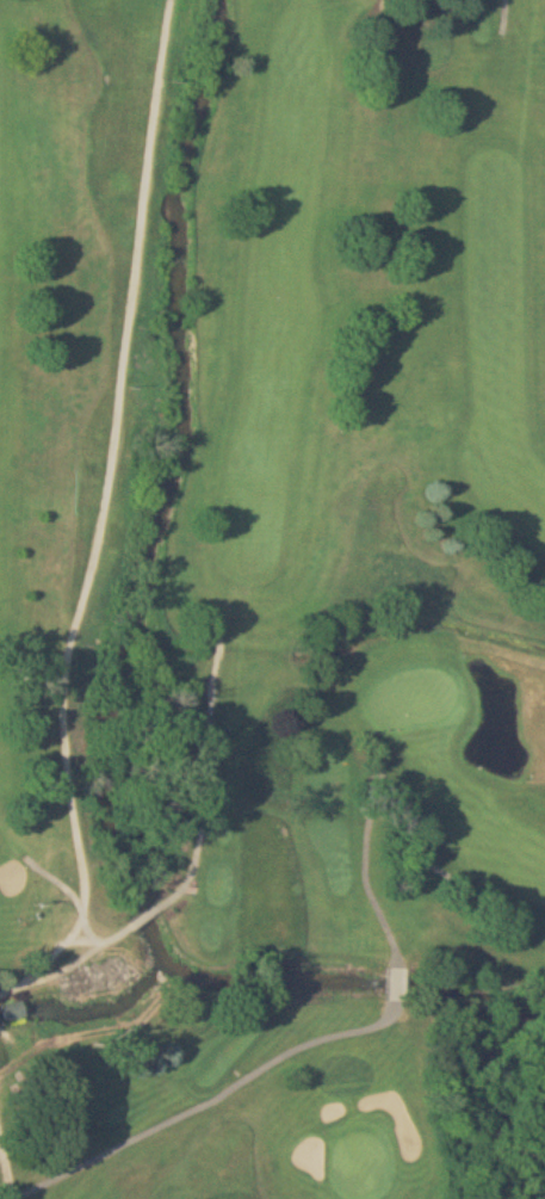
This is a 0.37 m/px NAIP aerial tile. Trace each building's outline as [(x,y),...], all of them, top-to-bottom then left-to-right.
[(4,1005),(8,1020),(27,1014),(23,999),(4,1005)]
